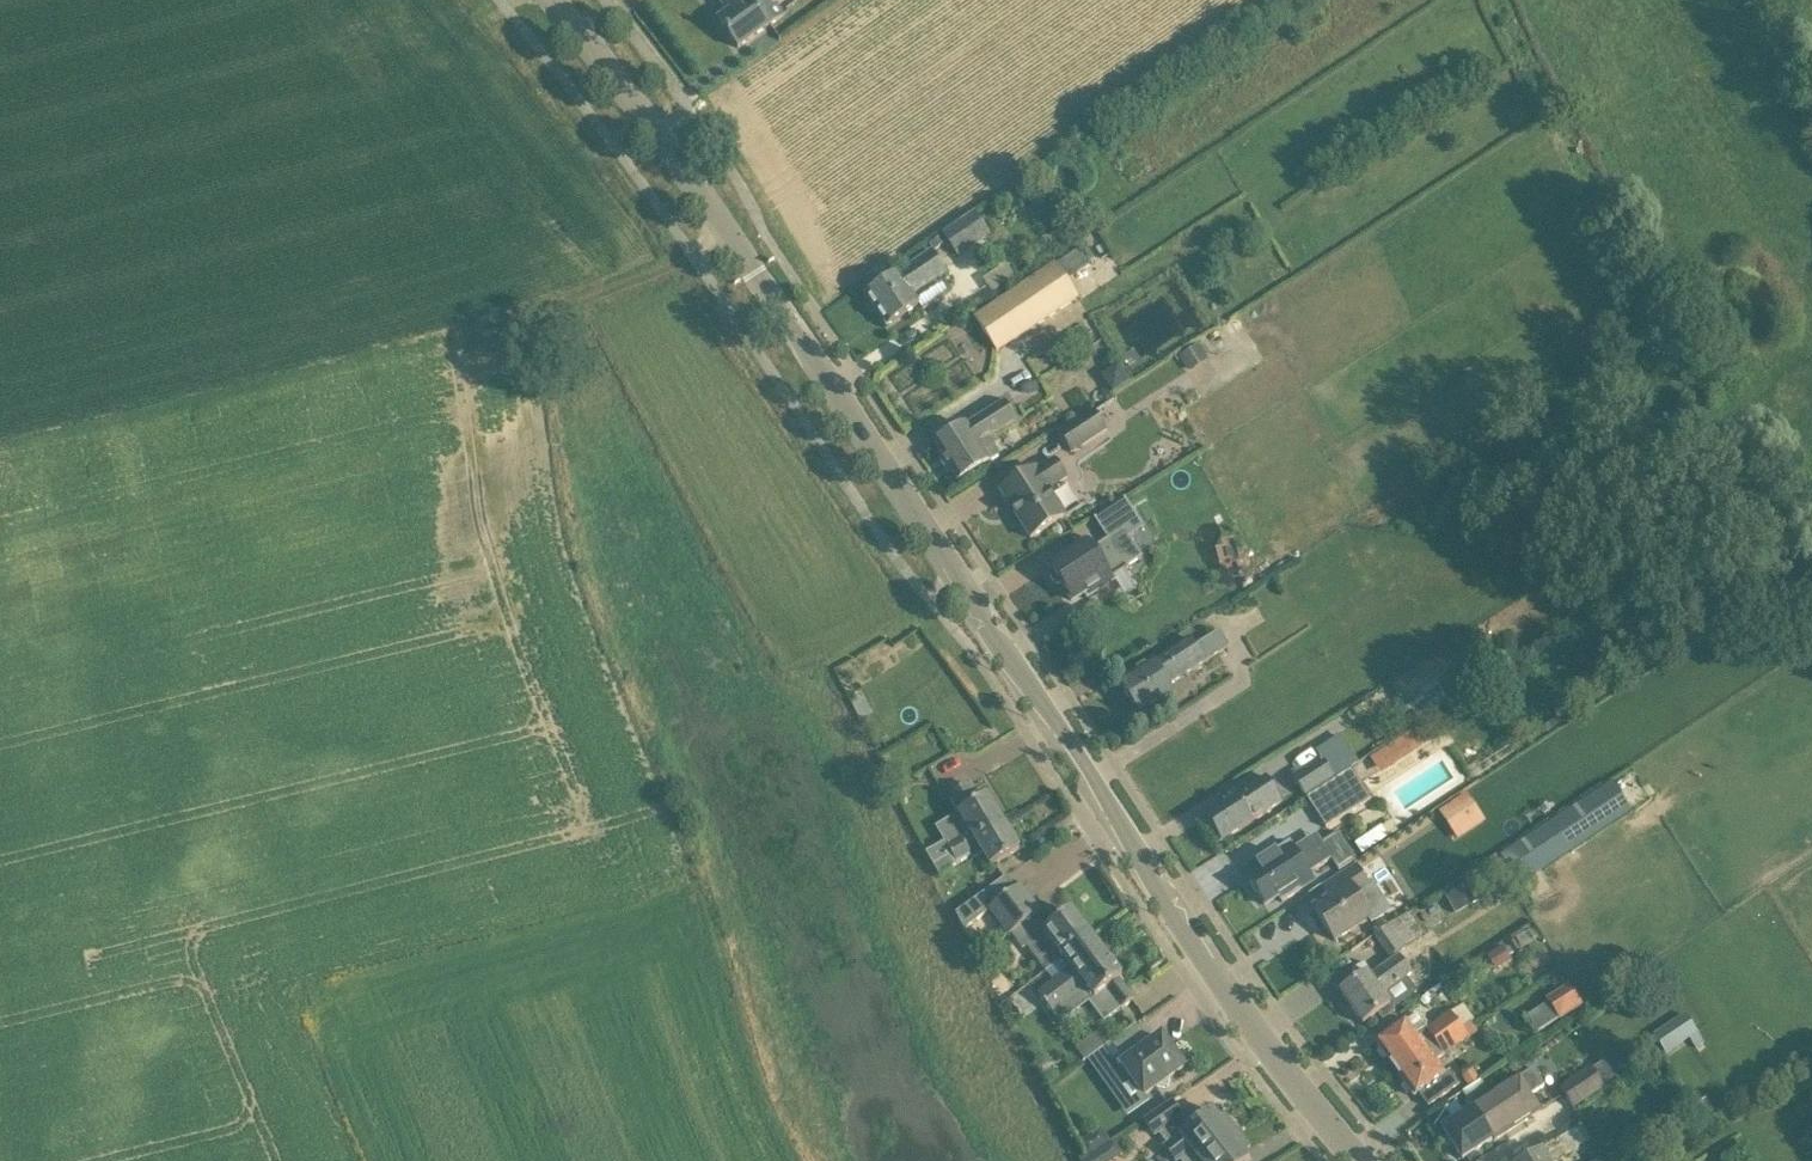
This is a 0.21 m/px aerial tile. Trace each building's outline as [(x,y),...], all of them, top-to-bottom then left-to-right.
[(785,16),(777,5),(773,8),(768,0),(719,0),(729,14),(719,21),(739,49),(770,27),(785,16)] [(990,235),(975,214),(946,235),(960,256),(990,235)] [(936,254),(950,244),(945,236),(930,246),(936,254)] [(914,297),(948,274),(932,252),(899,275),(898,274),(867,296),(888,328),(920,306),(914,297)] [(976,319),(997,351),(1077,299),(1068,285),(1088,272),(1076,254),(976,319)] [(1212,353),(1206,343),(1199,348),(1197,346),(1181,356),(1191,372),(1208,362),(1205,358),(1212,353)] [(966,426),(934,446),(958,484),(1001,457),(989,439),(1017,421),(1006,403),(967,428),(966,426)] [(1060,436),(1071,454),(1107,431),(1095,413),(1060,436)] [(1001,492),(1031,539),(1051,526),(1065,518),(1048,491),(1068,479),(1056,461),(1038,473),(1036,470),(1001,492)] [(1090,544),(1051,570),(1072,601),(1086,592),(1089,597),(1114,581),(1107,569),(1121,560),(1127,569),(1142,559),(1129,538),(1143,529),(1125,500),(1095,520),(1109,540),(1094,550),(1090,544)] [(1236,543),(1240,560),(1271,552),(1267,535),(1236,543)] [(1205,663),(1228,650),(1218,634),(1195,648),(1189,640),(1153,663),(1119,685),(1141,719),(1175,697),(1169,686),(1205,663)] [(1436,683),(1403,706),(1416,726),(1450,703),(1436,683)] [(1307,797),(1335,779),(1321,759),(1294,776),(1307,797)] [(1335,779),(1307,797),(1327,828),(1371,799),(1351,768),(1335,779)] [(1254,821),(1283,802),(1267,778),(1238,797),(1205,818),(1222,843),(1254,822),(1254,821)] [(927,855),(935,866),(1004,824),(988,798),(980,803),(970,787),(949,799),(968,830),(945,844),(927,855)] [(1501,859),(1519,887),(1629,814),(1611,787),(1501,859)] [(1465,794),(1438,813),(1457,841),(1485,823),(1465,794)] [(1004,824),(935,866),(940,876),(972,857),(974,861),(984,855),(992,868),(1020,851),(1004,824)] [(1248,881),(1265,906),(1279,897),(1283,903),(1301,892),(1296,883),(1331,860),(1339,872),(1357,861),(1339,833),(1301,857),(1291,842),(1256,864),(1262,872),(1248,881)] [(1371,919),(1356,895),(1369,886),(1356,866),(1323,888),(1330,900),(1314,911),(1335,942),(1371,919)] [(1026,948),(1046,973),(1064,959),(1091,938),(1072,913),(1048,931),(1037,917),(1040,914),(1020,888),(1017,890),(1007,877),(955,916),(964,931),(989,911),(1010,937),(1026,925),(1037,940),(1026,948)] [(1444,896),(1456,917),(1486,901),(1474,880),(1444,896)] [(1377,935),(1392,958),(1423,939),(1408,916),(1377,935)] [(1091,938),(1064,959),(1072,970),(1038,996),(1053,1015),(1086,989),(1095,1000),(1090,1004),(1105,1024),(1134,1001),(1119,981),(1122,979),(1091,938)] [(1521,949),(1515,940),(1509,944),(1515,953),(1521,949)] [(1504,946),(1488,956),(1496,970),(1512,960),(1504,946)] [(1409,999),(1399,985),(1413,976),(1412,974),(1400,957),(1371,978),(1368,974),(1340,993),(1363,1026),(1378,1015),(1383,1022),(1395,1013),(1394,1011),(1409,999)] [(1546,1000),(1548,1004),(1558,1020),(1560,1022),(1584,1007),(1569,985),(1546,1000)] [(1396,1072),(1427,1050),(1435,1044),(1449,1034),(1452,1038),(1463,1030),(1451,1014),(1427,1031),(1426,1029),(1416,1035),(1407,1023),(1377,1045),(1396,1072)] [(1653,1038),(1666,1057),(1699,1034),(1686,1015),(1653,1038)] [(1471,1024),(1463,1030),(1468,1038),(1477,1032),(1471,1024)] [(1096,1054),(1095,1055),(1111,1079),(1122,1081),(1129,1075),(1145,1096),(1157,1088),(1168,1090),(1168,1080),(1184,1069),(1162,1038),(1150,1047),(1136,1026),(1109,1046),(1096,1054)] [(1435,1044),(1427,1050),(1396,1072),(1415,1098),(1419,1095),(1429,1108),(1448,1094),(1460,1086),(1450,1072),(1445,1076),(1436,1062),(1445,1056),(1444,1056),(1468,1038),(1463,1030),(1452,1038),(1449,1034),(1435,1044)] [(1099,1032),(1087,1041),(1096,1054),(1109,1046),(1099,1032)] [(1609,1059),(1596,1067),(1605,1083),(1618,1075),(1609,1059)] [(1605,1089),(1592,1068),(1560,1089),(1574,1110),(1605,1089)] [(1485,1089),(1482,1091),(1479,1093),(1485,1102),(1486,1101),(1507,1134),(1540,1113),(1529,1095),(1544,1086),(1534,1071),(1520,1079),(1491,1098),(1485,1089)] [(1479,1093),(1482,1091),(1485,1089),(1481,1081),(1463,1093),(1475,1110),(1444,1130),(1463,1160),(1494,1141),(1495,1142),(1507,1134),(1486,1101),(1485,1102),(1479,1093)] [(1180,1160),(1199,1160),(1238,1130),(1225,1113),(1219,1119),(1213,1112),(1187,1133),(1178,1120),(1180,1119),(1170,1105),(1144,1123),(1155,1138),(1160,1135),(1168,1145),(1163,1148),(1173,1160),(1177,1160),(1179,1160),(1180,1160)] [(1443,1111),(1432,1118),(1437,1125),(1448,1119),(1443,1111)] [(1199,1160),(1248,1160),(1251,1159),(1245,1153),(1252,1148),(1238,1130),(1199,1160)] [(1547,1160),(1563,1151),(1566,1156),(1585,1145),(1576,1130),(1525,1160),(1548,1160),(1547,1160)] [(1104,1134),(1094,1140),(1101,1150),(1110,1143),(1104,1134)]
